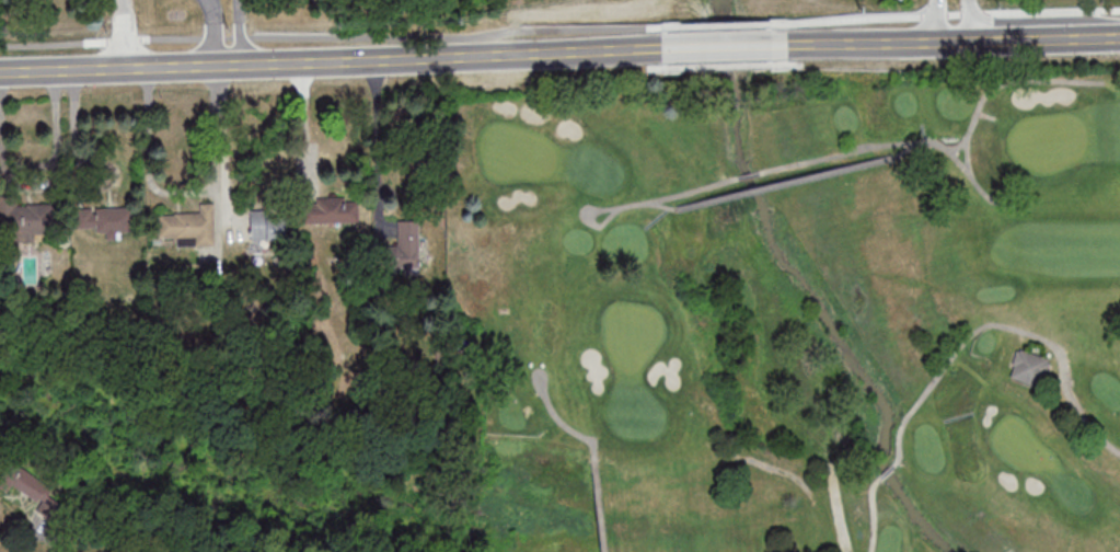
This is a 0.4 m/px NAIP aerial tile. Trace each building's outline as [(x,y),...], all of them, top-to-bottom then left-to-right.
[(51,240),(52,206),(17,206),(17,197),(0,197),(0,239),(51,240)] [(304,199),(304,223),(359,223),(359,199),(304,199)] [(214,203),(200,204),(200,214),(159,215),(160,239),(193,239),(194,246),(214,246),(214,203)] [(131,233),(131,209),(77,209),(77,233),(131,233)] [(251,240),(284,240),(284,210),(251,210),(251,240)] [(419,271),(419,221),(399,221),(399,247),(388,247),(388,270),(419,271)] [(1011,378),(1044,384),(1049,356),(1015,350),(1011,378)] [(18,464),(7,477),(36,500),(46,487),(18,464)]
